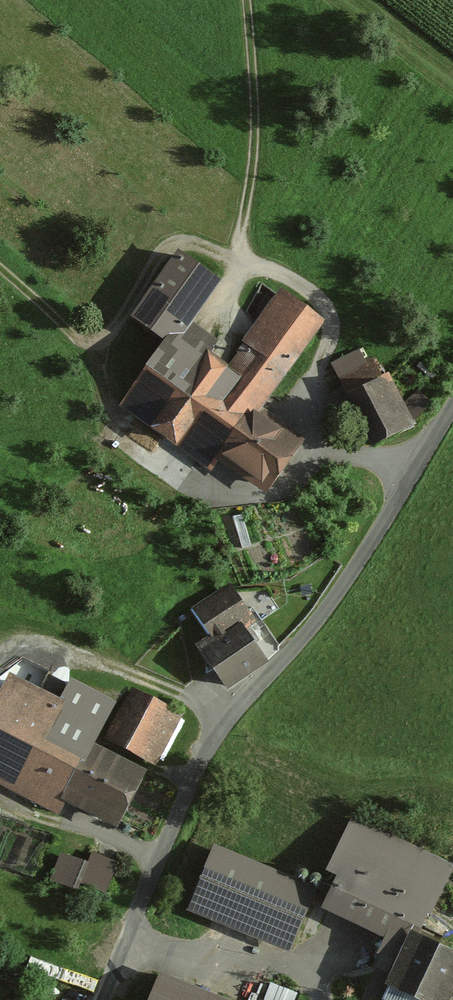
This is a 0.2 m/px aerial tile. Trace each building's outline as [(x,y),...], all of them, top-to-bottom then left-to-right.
[(214,286),(175,261),(132,324),(163,345),(120,409),(209,468),(217,456),(266,488),(297,442),(259,417),(323,322),(279,293),(224,375),(200,359),(212,341),(188,325),(214,286)] [(362,354),(330,370),(372,448),(412,426),(390,383),(380,388),(362,354)] [(220,642),(202,656),(225,688),(260,663),(239,633),(253,624),(229,591),(199,612),(220,642)] [(4,683),(0,691),(0,790),(50,815),(57,800),(112,827),(138,775),(82,748),(103,704),(64,685),(54,707),(4,683)] [(178,719),(130,696),(107,743),(155,767),(178,719)] [(361,830),(321,916),(401,952),(384,988),(411,999),(443,999),(452,977),(452,961),(414,944),(448,869),(361,830)] [(93,848),(88,859),(62,849),(53,873),(106,893),(120,859),(93,848)] [(316,890),(214,848),(187,914),(290,955),(316,890)] [(160,986),(154,999),(195,999),(160,986)]
